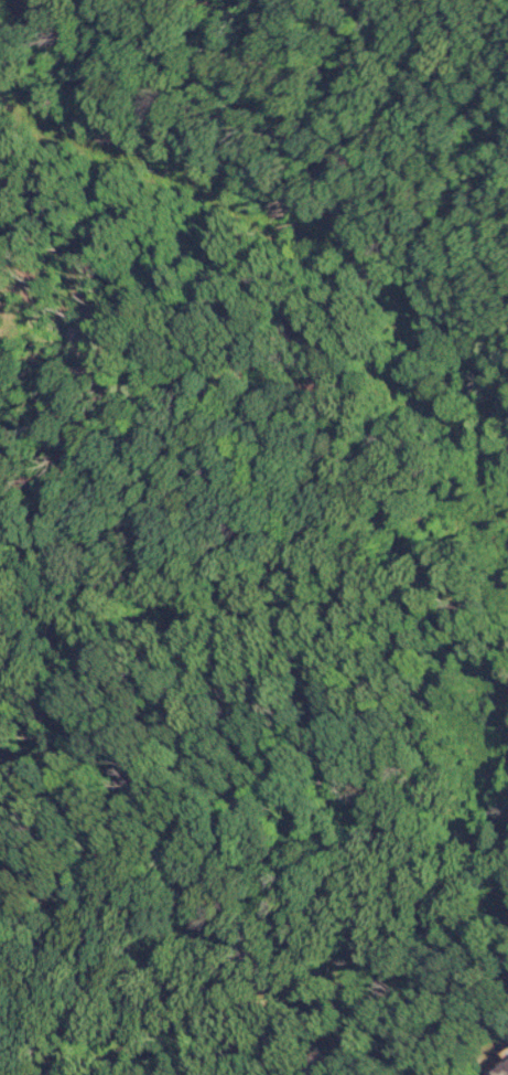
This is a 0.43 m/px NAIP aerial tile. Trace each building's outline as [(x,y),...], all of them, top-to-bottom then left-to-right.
[(489,1074),(507,1074),(507,1063),(489,1074)]
